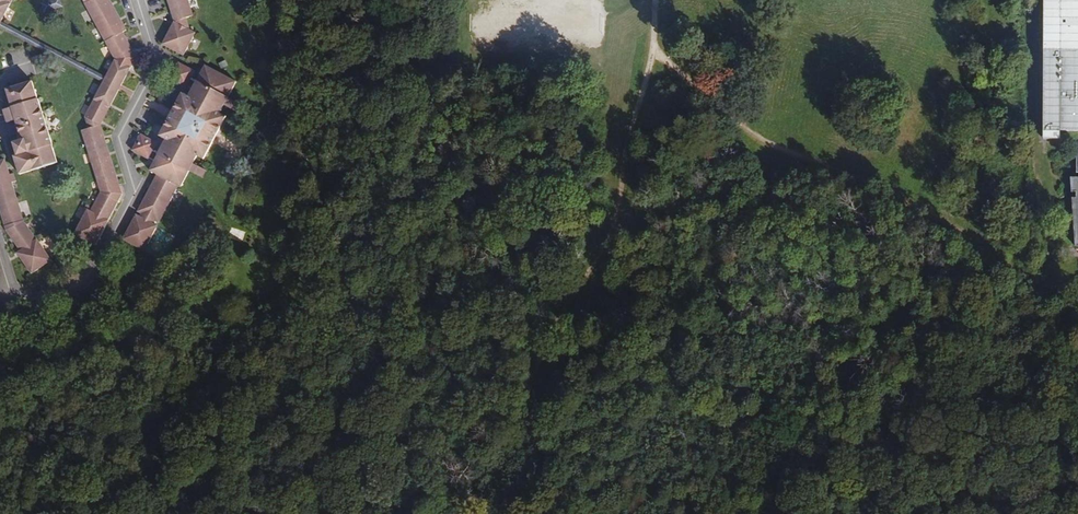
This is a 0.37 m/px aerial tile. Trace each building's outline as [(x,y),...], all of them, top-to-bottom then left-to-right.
[(9,0),(0,0),(0,16),(9,0)] [(72,228),(94,240),(107,215),(106,214),(120,188),(99,120),(99,119),(134,52),(122,29),(122,28),(125,26),(111,0),(84,0),(113,54),(113,55),(104,73),(102,77),(83,110),(84,113),(87,123),(80,126),(99,185),(99,187),(89,205),(83,202),(81,206),(83,208),(72,228)] [(160,39),(181,50),(194,28),(188,25),(184,13),(191,11),(188,0),(167,0),(172,17),(160,39)] [(1042,130),(1077,130),(1077,0),(1043,0),(1042,130)] [(157,217),(176,181),(179,181),(195,151),(202,154),(211,137),(208,136),(213,127),(215,128),(224,111),(218,108),(234,76),(203,60),(193,80),(187,76),(191,69),(175,60),(168,74),(184,82),(184,81),(190,84),(187,91),(180,88),(175,97),(179,99),(167,123),(163,121),(158,130),(164,134),(155,150),(149,147),(153,139),(137,131),(130,146),(146,154),(146,153),(152,156),(147,165),(155,169),(151,177),(154,178),(150,186),(147,184),(143,191),(146,193),(143,200),(140,199),(136,206),(139,207),(137,211),(136,214),(132,212),(121,234),(142,245),(155,220),(152,219),(154,215),(157,217)] [(55,157),(50,140),(51,139),(48,130),(43,132),(34,104),(40,103),(37,94),(36,94),(31,77),(5,85),(11,102),(15,116),(20,135),(12,137),(16,150),(12,151),(18,169),(55,157)] [(167,123),(179,99),(175,97),(163,121),(167,123)] [(15,116),(11,102),(2,105),(6,118),(15,116)] [(48,130),(40,103),(34,104),(43,132),(48,130)] [(30,268),(50,254),(35,234),(22,216),(3,154),(0,155),(0,210),(5,225),(15,240),(15,242),(11,245),(13,249),(16,248),(30,268)]
